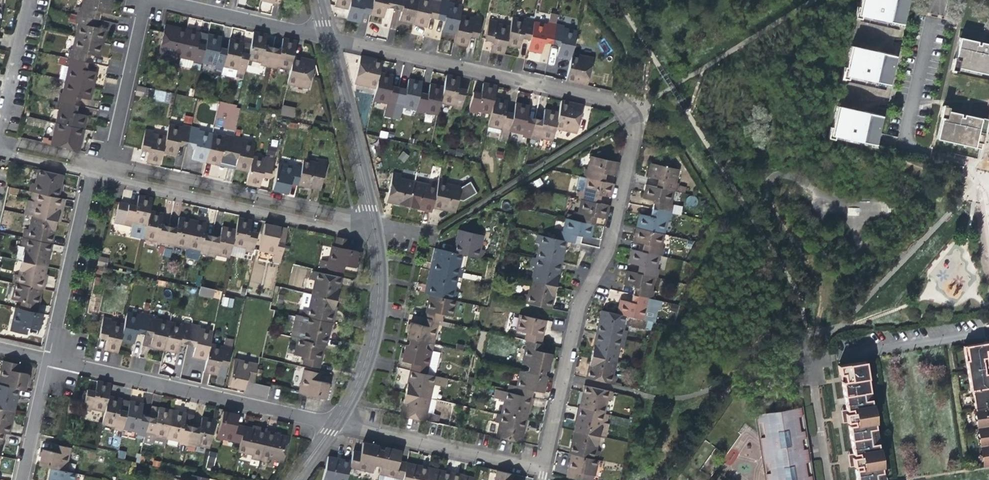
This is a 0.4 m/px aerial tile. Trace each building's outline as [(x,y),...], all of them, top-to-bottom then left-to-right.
[(79,16),(95,20),(97,12),(102,13),(108,14),(111,1),(108,0),(86,0),(84,9),(81,8),(79,16)] [(347,9),(349,0),(335,0),(333,6),(342,8),(347,9)] [(347,9),(345,20),(358,23),(359,18),(360,12),(368,14),(372,0),(349,0),(347,9)] [(394,0),(372,0),(368,14),(382,17),(384,7),(392,9),(394,0)] [(412,24),(417,0),(394,0),(392,9),(401,11),(399,21),(405,23),(412,24)] [(436,19),(440,0),(432,0),(431,0),(417,0),(412,24),(426,27),(427,24),(428,18),(436,19)] [(455,34),(459,17),(461,7),(447,4),(448,1),(445,0),(440,0),(436,19),(444,21),(442,31),(447,32),(455,34)] [(853,18),(860,20),(861,16),(899,24),(904,0),(860,0),(858,8),(855,7),(853,18)] [(94,27),(95,20),(79,16),(78,24),(81,24),(78,38),(101,43),(104,30),(99,28),(94,27)] [(473,20),(459,17),(455,34),(452,44),(467,47),(468,40),(469,37),(477,39),(481,19),(473,17),(473,20)] [(504,56),(506,45),(510,29),(495,25),(496,22),(487,20),(483,40),(491,42),(491,44),(489,52),(504,56)] [(522,38),(530,40),(533,24),(534,21),(526,20),(525,23),(512,20),(510,29),(506,45),(514,47),(519,48),(522,38)] [(544,43),(552,45),(556,26),(548,24),(547,28),(533,24),(530,40),(528,50),(541,54),(542,50),(544,43)] [(158,53),(179,58),(185,30),(176,28),(164,26),(158,53)] [(558,58),(572,61),(572,56),(577,34),(564,31),(565,28),(556,26),(552,45),(561,47),(560,53),(558,58)] [(200,66),(201,63),(205,46),(197,44),(198,38),(199,34),(185,30),(179,58),(193,61),(192,64),(200,66)] [(252,33),(247,56),(246,60),(260,63),(259,66),(267,68),(271,48),(263,47),(265,41),(266,36),(252,33)] [(207,36),(205,46),(201,63),(214,66),(214,69),(221,71),(222,68),(226,51),(218,49),(219,44),(221,39),(207,36)] [(98,56),(101,43),(78,38),(75,51),(71,51),(70,58),(86,62),(88,54),(93,55),(98,56)] [(975,45),(976,42),(958,38),(954,58),(951,57),(949,69),(957,70),(957,68),(988,75),(988,44),(986,43),(985,49),(983,49),(982,47),(980,46),(979,45),(975,45)] [(276,66),(289,69),(292,59),(296,42),(282,40),(281,44),(280,50),(271,48),(267,68),(275,70),(276,66)] [(228,41),(226,51),(222,68),(235,71),(235,74),(243,76),(246,60),(247,56),(239,54),(241,47),(242,44),(228,41)] [(846,70),(842,69),(840,80),(846,81),(847,78),(885,86),(891,55),(875,52),(873,59),(871,59),(870,57),(869,55),(868,54),(864,53),(865,52),(850,49),(846,70)] [(595,61),(572,56),(572,61),(569,70),(567,82),(579,85),(589,87),(595,61)] [(353,84),(375,89),(379,74),(381,62),(367,59),(359,57),(353,84)] [(84,71),(86,62),(70,58),(68,67),(71,68),(68,81),(91,86),(94,73),(87,71),(84,71)] [(301,61),(292,59),(289,69),(286,86),(307,91),(313,64),(301,61)] [(388,76),(379,74),(375,89),(373,101),(385,104),(383,116),(391,118),(398,89),(389,87),(391,77),(388,76)] [(446,76),(443,88),(440,104),(454,107),(453,110),(461,112),(466,92),(457,90),(460,80),(455,79),(446,76)] [(88,99),(91,86),(68,81),(65,94),(62,93),(60,102),(76,105),(78,97),(83,98),(88,99)] [(402,108),(416,111),(420,94),(422,84),(411,81),(409,81),(406,91),(398,89),(391,118),(400,120),(402,108)] [(477,112),(491,115),(494,101),(497,88),(483,85),(482,91),(481,96),(471,94),(467,113),(476,115),(477,112)] [(437,116),(440,104),(443,88),(435,87),(430,86),(428,96),(420,94),(416,111),(415,114),(423,116),(424,113),(437,116)] [(155,91),(154,101),(170,102),(171,92),(155,91)] [(220,101),(213,126),(234,132),(241,107),(220,101)] [(507,143),(509,132),(513,115),(505,114),(507,104),(502,102),(494,101),(491,115),(488,127),(502,130),(499,141),(507,143)] [(82,130),(84,118),(85,116),(78,115),(74,114),(76,105),(60,102),(58,111),(61,111),(61,115),(59,124),(82,130)] [(562,102),(559,115),(556,130),(577,135),(583,107),(573,105),(562,102)] [(282,105),(281,115),(295,117),(296,107),(282,105)] [(523,138),(530,140),(535,120),(527,119),(529,109),(524,107),(516,106),(513,115),(509,132),(523,135),(523,138)] [(833,129),(830,128),(827,140),(833,141),(834,138),(871,146),(873,134),(877,115),(861,112),(860,119),(857,118),(857,116),(856,115),(855,114),(854,113),(850,113),(851,111),(838,108),(833,129)] [(981,146),(987,120),(969,116),(968,124),(966,123),(965,121),(964,119),(962,118),(960,118),(958,118),(959,115),(948,113),(949,109),(942,108),(939,118),(941,118),(936,140),(979,150),(980,145),(981,146)] [(553,142),(556,130),(559,115),(546,112),(545,116),(543,122),(535,120),(530,140),(539,142),(540,139),(553,142)] [(80,137),(82,130),(59,124),(54,146),(77,152),(80,137)] [(167,127),(164,140),(162,153),(175,156),(176,150),(177,145),(185,147),(189,130),(181,128),(180,130),(167,127)] [(191,159),(205,162),(210,137),(197,134),(198,132),(189,130),(185,147),(193,149),(192,155),(191,159)] [(159,165),(162,153),(164,140),(151,137),(152,134),(144,132),(140,151),(148,153),(147,158),(146,162),(159,165)] [(220,155),(228,157),(232,140),(224,138),(224,140),(210,137),(205,162),(218,165),(219,162),(220,155)] [(234,169),(248,172),(251,157),(253,147),(240,144),(241,141),(232,140),(228,157),(237,159),(234,169)] [(265,160),(251,157),(248,172),(245,184),(259,187),(260,180),(261,176),(269,178),(273,159),(265,157),(265,160)] [(601,174),(605,174),(615,177),(617,170),(619,163),(591,157),(585,180),(599,182),(601,174)] [(302,162),(300,171),(297,185),(309,188),(319,190),(325,163),(317,161),(316,165),(302,162)] [(673,192),(676,193),(678,185),(675,184),(678,171),(650,165),(649,173),(647,178),(658,181),(663,182),(661,190),(673,192)] [(291,183),(297,185),(300,171),(277,166),(272,190),(288,194),(289,187),(291,183)] [(28,191),(32,192),(57,197),(59,187),(62,175),(37,169),(34,182),(30,182),(28,191)] [(394,203),(408,206),(414,181),(400,178),(401,175),(391,173),(385,201),(394,203)] [(438,178),(437,183),(431,207),(448,211),(455,212),(458,201),(464,202),(478,194),(470,182),(461,187),(446,185),(447,180),(438,178)] [(578,200),(580,201),(594,204),(596,195),(600,196),(611,198),(612,190),(613,185),(603,183),(599,182),(585,180),(583,192),(579,192),(578,200)] [(428,184),(414,181),(408,206),(418,209),(430,212),(431,207),(437,183),(429,181),(428,184)] [(643,199),(653,202),(658,203),(657,211),(672,215),(672,214),(680,216),(682,209),(673,207),(670,206),(673,192),(661,190),(656,189),(645,186),(644,194),(643,199)] [(33,201),(30,215),(55,221),(58,209),(61,198),(57,197),(32,192),(30,200),(33,201)] [(135,208),(127,207),(117,205),(113,224),(122,226),(121,231),(143,236),(145,227),(149,209),(152,197),(142,195),(138,194),(135,208)] [(575,214),(573,221),(589,225),(591,218),(594,218),(606,221),(607,216),(609,207),(598,205),(594,204),(580,201),(577,215),(575,214)] [(162,212),(149,209),(145,227),(143,236),(156,239),(155,242),(164,244),(168,225),(159,223),(161,218),(162,212)] [(639,216),(636,229),(664,235),(667,222),(670,223),(672,215),(657,211),(654,220),(650,219),(639,216)] [(55,221),(30,215),(27,228),(23,228),(21,237),(50,243),(53,231),(55,221)] [(173,243),(186,246),(192,219),(179,216),(178,219),(177,227),(168,225),(164,244),(172,246),(173,243)] [(238,217),(235,229),(231,247),(244,250),(244,253),(252,255),(256,234),(248,232),(250,226),(251,220),(238,217)] [(199,252),(207,254),(211,235),(203,233),(204,229),(205,222),(192,219),(186,246),(200,249),(199,252)] [(589,239),(593,226),(589,225),(573,221),(565,219),(562,233),(559,232),(557,240),(565,241),(573,243),(575,236),(589,239)] [(229,256),(231,247),(235,229),(222,226),(220,231),(219,237),(211,235),(207,254),(215,256),(215,253),(229,256)] [(279,265),(284,241),(277,239),(279,229),(269,227),(264,226),(258,252),(273,256),(271,263),(279,265)] [(286,231),(279,229),(277,239),(284,241),(285,236),(286,231)] [(633,243),(644,245),(649,246),(647,254),(659,256),(662,257),(664,250),(661,249),(664,235),(636,229),(634,238),(633,243)] [(456,240),(453,253),(462,255),(482,259),(483,253),(479,252),(483,236),(459,230),(456,240)] [(539,244),(535,259),(560,265),(562,255),(565,241),(557,240),(536,235),(535,243),(539,244)] [(50,243),(21,237),(19,246),(23,247),(20,260),(45,266),(48,252),(50,243)] [(335,238),(333,247),(343,250),(345,241),(335,238)] [(354,252),(343,250),(333,247),(330,246),(326,262),(320,261),(318,268),(340,273),(342,265),(351,267),(352,260),(354,252)] [(459,269),(462,255),(453,253),(437,250),(434,262),(432,273),(457,278),(461,279),(463,270),(459,269)] [(628,264),(639,267),(644,268),(642,275),(654,278),(657,278),(659,271),(656,270),(659,256),(647,254),(642,252),(631,250),(630,257),(628,264)] [(106,267),(108,258),(100,256),(98,264),(106,267)] [(533,267),(530,282),(555,287),(557,276),(560,265),(535,259),(531,258),(530,266),(533,267)] [(11,282),(14,283),(40,289),(43,276),(45,266),(20,260),(16,274),(13,273),(11,282)] [(623,286),(634,288),(639,289),(637,296),(653,300),(654,292),(651,291),(654,278),(642,275),(637,274),(627,271),(625,280),(623,286)] [(314,282),(311,296),(335,301),(337,289),(340,278),(312,272),(311,281),(314,282)] [(454,292),(457,278),(432,273),(427,295),(430,296),(456,301),(458,293),(454,292)] [(552,300),(555,287),(530,282),(526,296),(523,295),(521,304),(550,310),(552,300)] [(37,300),(40,289),(14,283),(11,299),(22,301),(20,309),(35,312),(37,300)] [(214,290),(200,287),(199,290),(198,295),(212,299),(214,290)] [(335,301),(311,296),(308,309),(304,308),(302,317),(306,317),(330,323),(333,311),(335,301)] [(452,317),(456,301),(430,296),(428,306),(425,319),(438,322),(441,322),(442,315),(452,317)] [(618,309),(617,315),(627,317),(648,322),(655,323),(660,301),(653,300),(637,296),(635,306),(631,305),(620,303),(618,309)] [(221,305),(232,308),(234,299),(223,297),(221,305)] [(40,313),(35,312),(20,309),(14,307),(9,330),(10,331),(25,334),(26,327),(36,329),(38,320),(40,313)] [(648,322),(627,317),(617,315),(601,312),(599,323),(596,335),(625,342),(628,332),(624,331),(625,325),(646,329),(648,322)] [(135,332),(144,333),(147,319),(125,316),(123,326),(120,339),(128,341),(133,342),(135,332)] [(116,353),(120,339),(123,326),(109,322),(110,319),(102,317),(97,337),(105,339),(103,350),(105,351),(116,353)] [(328,332),(330,323),(306,317),(302,332),(299,332),(297,340),(326,346),(328,332)] [(525,342),(527,342),(540,345),(543,334),(545,322),(519,317),(516,332),(526,335),(525,342)] [(433,345),(438,322),(425,319),(422,318),(420,325),(411,323),(410,328),(407,339),(433,345)] [(155,320),(147,319),(144,333),(151,335),(149,346),(154,347),(162,349),(169,323),(155,320)] [(178,341),(187,343),(191,325),(183,323),(182,326),(169,323),(162,349),(176,352),(177,347),(178,341)] [(200,327),(191,325),(187,343),(195,345),(194,349),(193,356),(206,359),(209,345),(212,333),(199,330),(200,327)] [(623,351),(625,342),(596,335),(594,345),(591,358),(616,363),(619,350),(623,351)] [(223,348),(209,345),(206,359),(203,372),(217,375),(218,370),(219,364),(227,365),(231,346),(233,339),(225,337),(223,348)] [(442,347),(433,345),(407,339),(403,355),(402,361),(412,363),(410,371),(435,376),(442,347)] [(320,358),(323,346),(297,340),(295,348),(305,351),(302,365),(317,368),(320,358)] [(544,346),(540,345),(527,342),(522,365),(528,366),(527,373),(543,376),(545,370),(548,371),(552,355),(542,353),(544,346)] [(968,393),(970,392),(980,463),(988,462),(988,372),(983,373),(983,372),(979,372),(978,366),(977,361),(978,360),(978,358),(988,356),(987,342),(961,346),(968,393)] [(141,345),(139,356),(146,358),(149,347),(141,345)] [(613,377),(616,363),(591,358),(590,363),(586,380),(616,387),(617,378),(613,377)] [(254,379),(257,365),(234,359),(228,384),(244,387),(245,385),(247,377),(254,379)] [(0,378),(0,384),(24,389),(26,374),(16,372),(18,365),(17,364),(12,362),(4,360),(0,378)] [(846,365),(847,374),(846,375),(847,380),(838,382),(839,384),(843,410),(837,411),(838,415),(842,414),(843,422),(839,422),(840,427),(845,426),(850,454),(844,455),(847,471),(853,470),(854,479),(874,479),(881,479),(862,362),(846,364),(846,365)] [(845,369),(845,365),(842,365),(836,366),(837,374),(842,374),(842,369),(845,369)] [(846,365),(845,365),(845,369),(842,369),(842,374),(837,374),(838,382),(847,380),(846,375),(847,374),(846,365)] [(317,374),(302,371),(297,393),(321,399),(324,386),(325,384),(315,381),(317,374)] [(405,394),(430,400),(433,385),(445,387),(447,379),(435,376),(410,371),(408,380),(405,394)] [(520,371),(515,395),(532,398),(534,391),(543,393),(547,377),(543,376),(527,373),(520,371)] [(18,388),(0,384),(0,408),(13,411),(15,401),(18,388)] [(90,408),(103,411),(106,397),(109,387),(95,385),(94,391),(86,389),(81,408),(89,410),(90,408)] [(583,397),(580,409),(605,415),(608,401),(612,402),(614,393),(585,387),(583,397)] [(504,401),(501,416),(527,422),(532,398),(515,395),(503,392),(496,391),(494,399),(504,401)] [(430,400),(405,394),(403,404),(400,417),(436,426),(438,417),(433,416),(436,402),(430,400)] [(114,399),(106,397),(103,411),(100,424),(113,427),(113,430),(122,432),(122,429),(126,413),(117,411),(119,400),(114,399)] [(129,402),(119,400),(117,411),(126,413),(129,402)] [(137,404),(129,402),(126,413),(122,429),(136,432),(135,435),(143,436),(147,417),(140,416),(142,405),(137,404)] [(762,467),(779,479),(810,479),(807,460),(793,450),(803,436),(798,406),(780,409),(753,413),(756,432),(776,446),(762,467)] [(156,419),(158,409),(150,407),(147,417),(156,419)] [(13,411),(0,408),(0,433),(3,433),(8,435),(11,422),(13,411)] [(152,435),(165,438),(171,411),(163,410),(158,409),(156,419),(147,417),(143,436),(151,438),(152,435)] [(609,416),(605,415),(580,409),(578,419),(575,432),(600,438),(603,425),(607,426),(609,416)] [(178,444),(186,446),(191,427),(182,425),(185,414),(179,413),(171,411),(165,438),(179,441),(178,444)] [(216,437),(239,442),(243,426),(235,424),(237,415),(231,413),(222,411),(216,437)] [(193,416),(185,414),(182,425),(191,427),(193,416)] [(499,424),(496,438),(521,444),(527,422),(501,416),(498,415),(496,424),(499,424)] [(198,429),(191,427),(186,446),(194,448),(195,444),(208,447),(214,421),(205,419),(201,418),(198,429)] [(249,457),(259,459),(265,430),(251,427),(243,426),(239,442),(237,451),(250,453),(249,457)] [(278,433),(265,430),(259,459),(268,461),(269,457),(283,460),(289,436),(278,433)] [(597,450),(600,438),(575,432),(572,444),(570,455),(573,455),(599,461),(601,452),(597,450)] [(756,432),(761,463),(762,467),(776,446),(756,432)] [(793,450),(807,460),(803,436),(793,450)] [(352,452),(350,462),(348,468),(372,473),(373,466),(380,468),(384,452),(377,450),(377,447),(371,446),(362,444),(360,454),(352,452)] [(38,465),(50,468),(64,471),(69,449),(53,445),(51,452),(42,450),(40,457),(38,465)] [(379,475),(402,479),(405,464),(397,463),(400,452),(396,451),(385,449),(384,452),(380,468),(379,475)] [(214,468),(217,452),(209,451),(206,466),(214,468)] [(599,461),(573,455),(571,465),(567,479),(571,479),(594,479),(595,478),(599,461)] [(324,471),(322,479),(346,479),(348,468),(350,462),(337,460),(330,458),(326,471),(324,471)] [(402,479),(426,479),(429,469),(415,466),(405,464),(402,479)] [(764,479),(779,479),(762,467),(764,479)] [(64,471),(50,468),(47,479),(73,479),(75,473),(64,471)] [(429,469),(426,479),(450,479),(451,474),(438,471),(429,469)] [(497,472),(495,479),(512,479),(513,475),(506,474),(497,472)]
